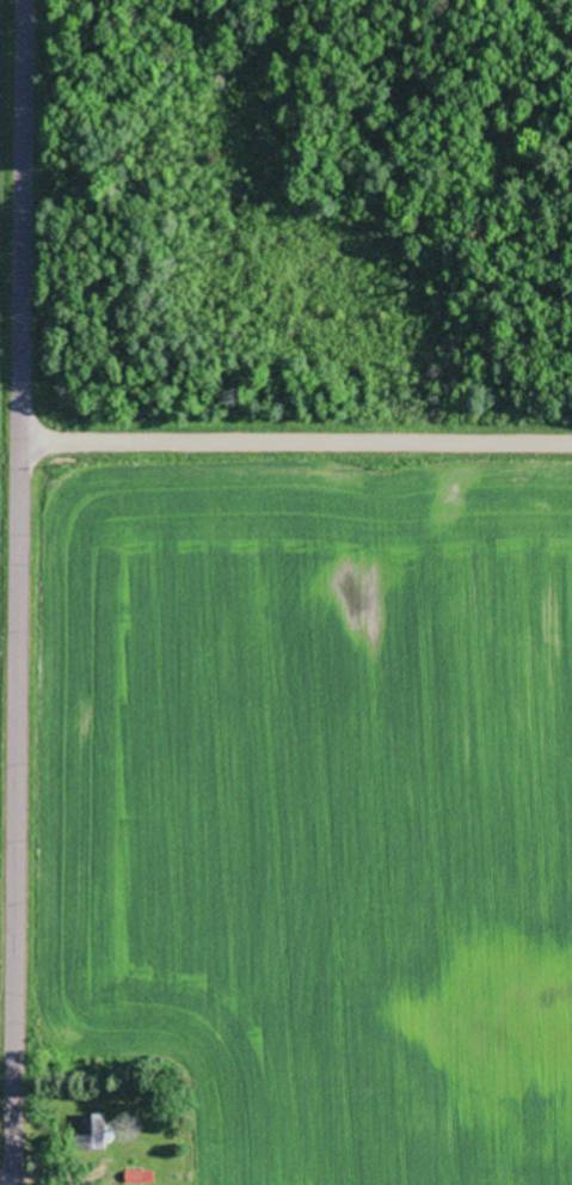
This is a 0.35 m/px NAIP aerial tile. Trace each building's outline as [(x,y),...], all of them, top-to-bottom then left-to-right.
[(108,1146),(108,1112),(93,1112),(93,1132),(88,1132),(88,1146),(108,1146)]
